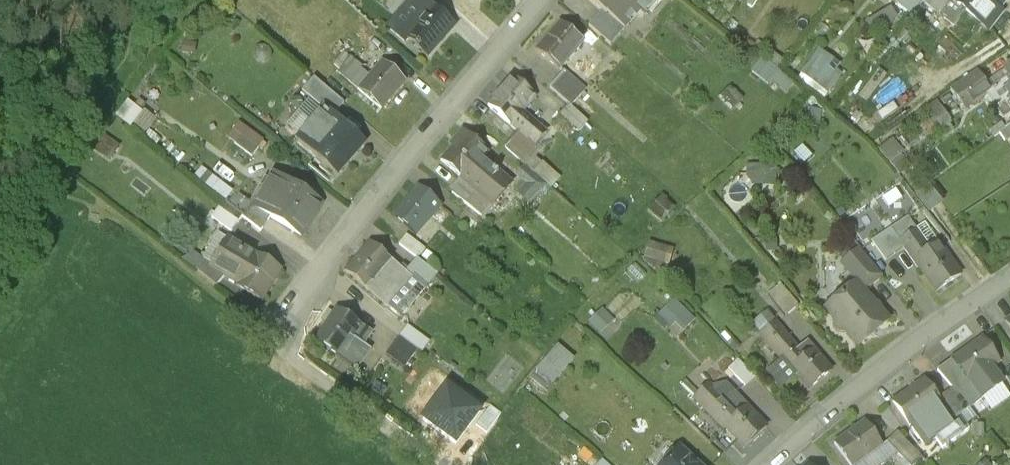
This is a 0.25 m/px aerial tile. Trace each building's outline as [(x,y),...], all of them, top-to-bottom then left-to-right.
[(421,0),(413,0),(400,15),(414,26),(405,36),(428,56),(453,27),(421,0)] [(602,10),(624,30),(641,11),(629,0),(589,0),(602,10)] [(641,11),(647,15),(660,0),(629,0),(641,11)] [(952,2),(951,1),(935,19),(949,31),(962,15),(985,33),(997,17),(985,7),(991,0),(953,0),(952,2)] [(889,7),(866,20),(872,31),(895,19),(889,7)] [(624,30),(602,10),(588,26),(610,46),(624,30)] [(582,42),(561,23),(536,52),(558,71),(582,42)] [(844,70),(811,46),(796,66),(830,90),(844,70)] [(751,70),(786,92),(794,80),(759,58),(751,70)] [(397,91),(375,72),(369,79),(358,70),(359,68),(351,60),(338,75),(380,112),(397,91)] [(578,86),(561,70),(546,85),(562,101),(578,86)] [(991,89),(979,71),(951,89),(962,107),(991,89)] [(512,79),(488,107),(517,132),(504,147),(524,164),(534,152),(533,145),(543,132),(521,114),(534,98),(512,79)] [(996,88),(1000,94),(992,100),(1004,117),(1009,113),(1009,79),(996,88)] [(126,101),(114,115),(129,127),(141,113),(126,101)] [(934,123),(944,119),(935,102),(926,106),(934,123)] [(365,144),(325,110),(313,124),(312,123),(297,140),(338,175),(365,144)] [(237,120),(225,137),(251,155),(263,139),(237,120)] [(488,153),(466,134),(442,162),(491,204),(508,184),(487,166),(489,164),(483,158),(488,153)] [(321,207),(271,176),(252,207),(302,238),(321,207)] [(418,189),(394,217),(416,236),(440,208),(418,189)] [(961,276),(938,243),(929,249),(907,217),(889,229),(918,271),(920,269),(936,293),(961,276)] [(397,244),(418,259),(426,248),(405,233),(397,244)] [(278,273),(248,253),(247,254),(231,243),(223,255),(218,252),(208,268),(237,285),(236,288),(261,302),(278,273)] [(411,281),(370,244),(346,273),(400,320),(427,289),(414,277),(411,281)] [(673,255),(646,245),(639,265),(666,275),(673,255)] [(843,261),(856,280),(874,268),(861,248),(843,261)] [(785,285),(770,291),(780,315),(795,309),(785,285)] [(873,305),(857,286),(840,301),(844,306),(832,317),(835,320),(835,328),(839,333),(846,333),(858,347),(887,322),(880,314),(881,310),(878,306),(873,305)] [(694,321),(675,302),(660,317),(679,335),(694,321)] [(587,321),(597,334),(612,323),(603,310),(587,321)] [(337,312),(316,343),(357,371),(370,352),(355,341),(354,342),(352,341),(361,329),(337,312)] [(831,372),(807,344),(799,351),(776,325),(760,338),(781,362),(766,374),(780,391),(796,377),(808,391),(831,372)] [(427,344),(409,328),(391,350),(410,365),(427,344)] [(982,340),(952,362),(960,373),(969,386),(999,364),(982,340)] [(579,362),(560,346),(535,377),(554,393),(579,362)] [(952,423),(924,382),(893,404),(923,445),(932,438),(942,451),(969,431),(959,418),(952,423)] [(765,429),(724,386),(716,393),(708,385),(693,400),(724,432),(726,431),(744,450),(765,429)] [(480,414),(447,390),(423,422),(456,446),(480,414)] [(835,445),(849,464),(858,464),(882,448),(866,424),(835,445)] [(679,451),(668,463),(670,464),(694,464),(679,451)]
